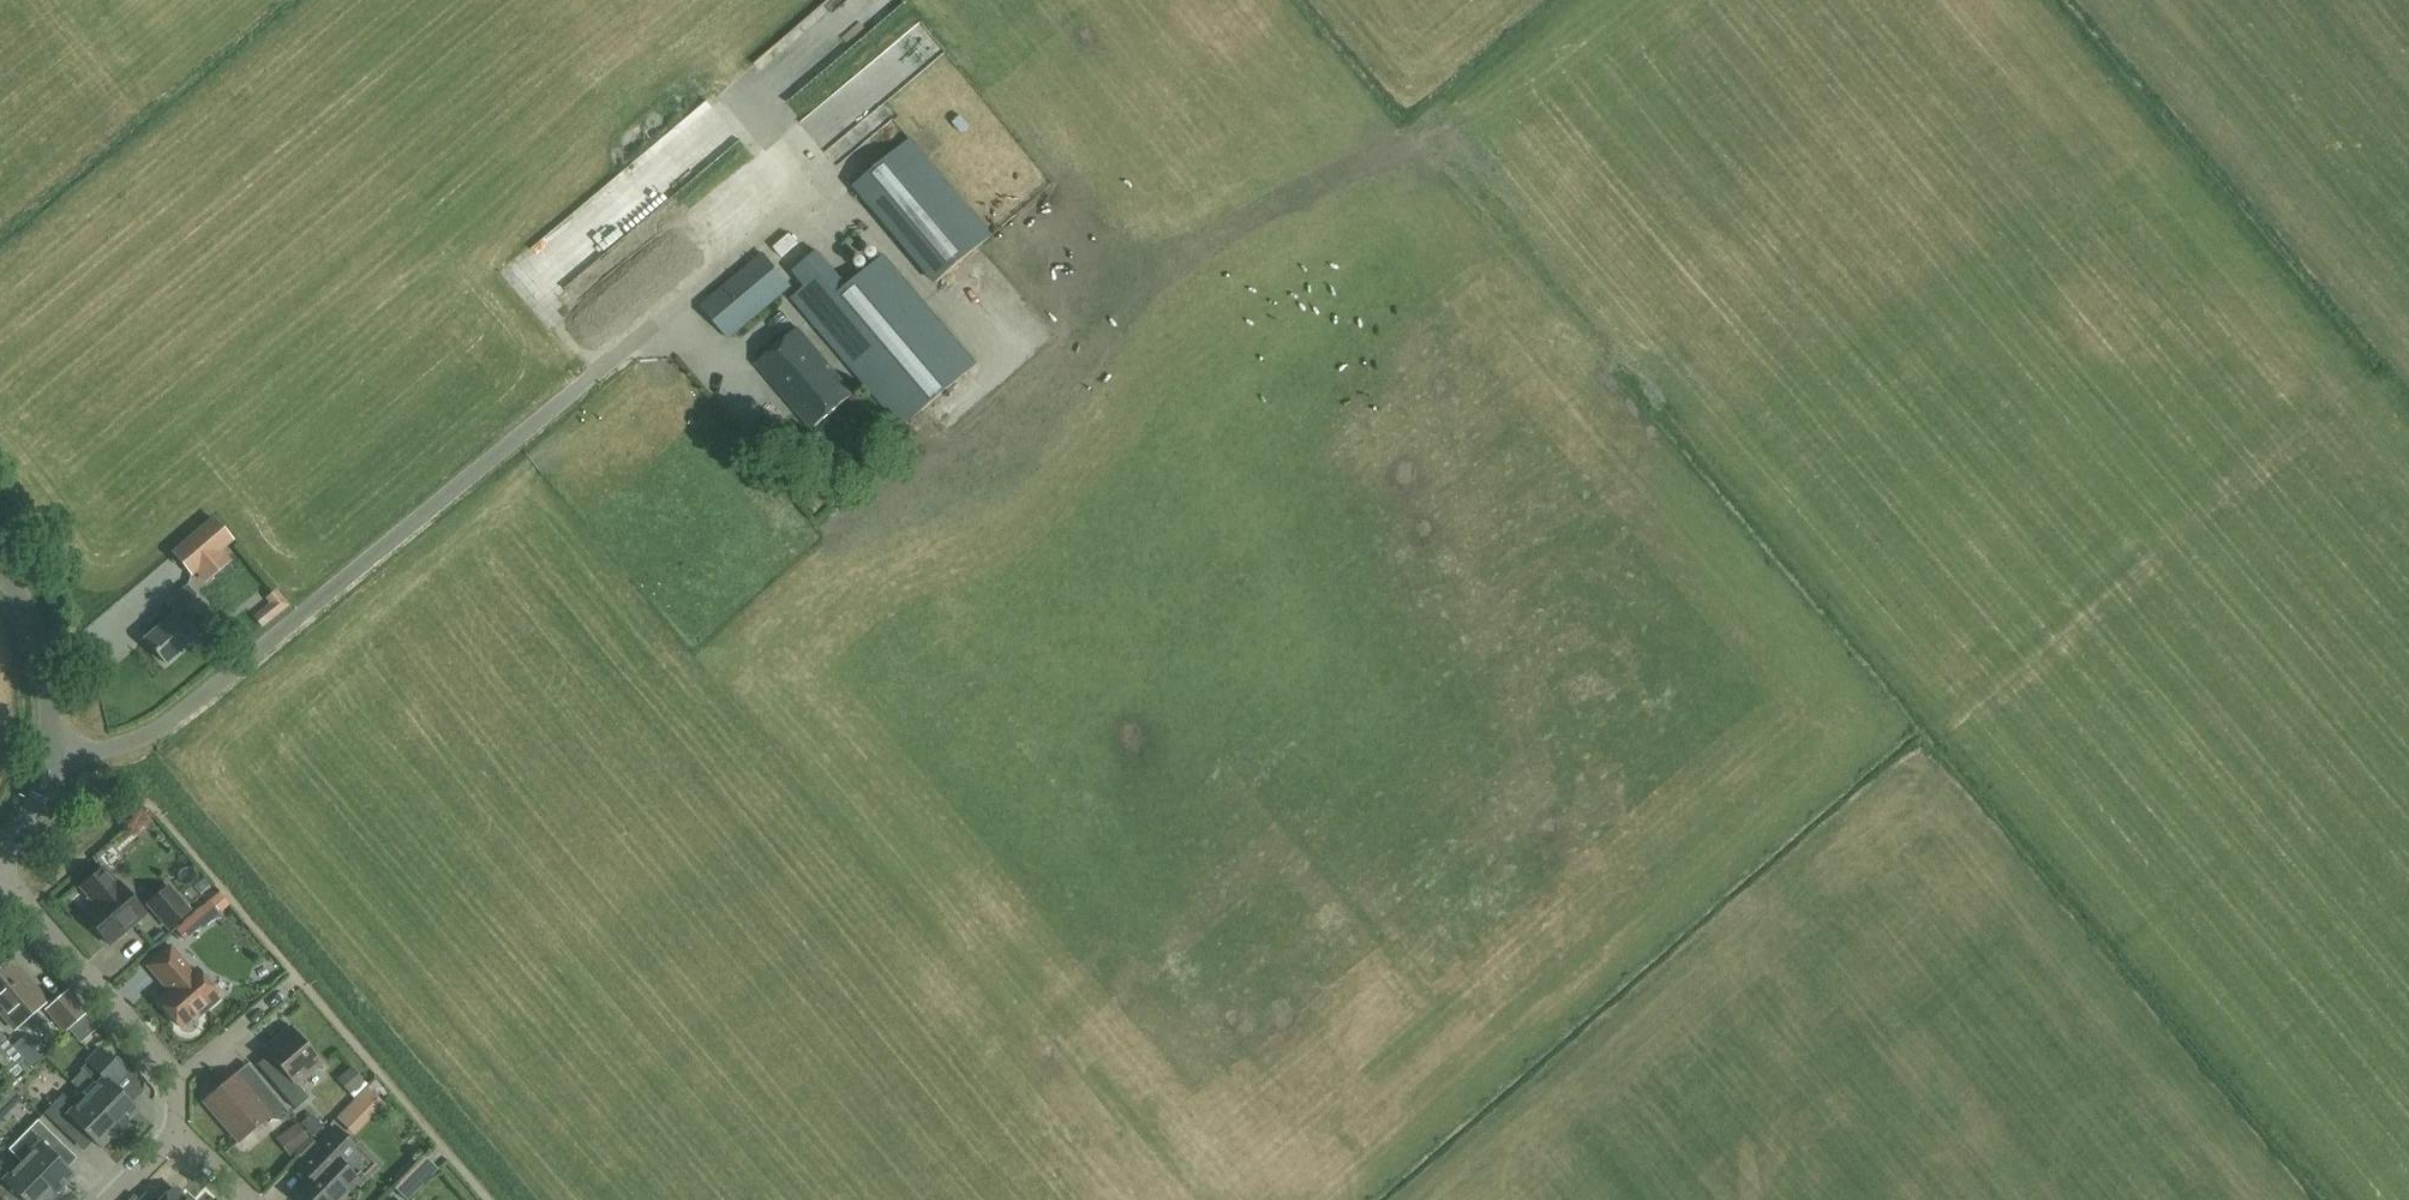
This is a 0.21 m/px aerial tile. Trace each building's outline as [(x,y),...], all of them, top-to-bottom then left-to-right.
[(936,283),(992,237),(910,140),(855,186),(936,283)] [(901,425),(977,363),(882,255),(848,284),(817,250),(793,271),(805,286),(792,297),(810,318),(800,326),(823,353),(833,345),(901,425)] [(729,337),(792,284),(765,253),(703,305),(729,337)] [(799,326),(757,362),(813,428),(855,392),(799,326)] [(191,574),(231,540),(213,519),(173,553),(191,574)] [(187,623),(205,607),(187,586),(167,604),(175,614),(145,640),(166,663),(198,635),(187,623)] [(109,945),(145,913),(119,883),(117,884),(103,868),(81,887),(95,903),(82,914),(89,922),(88,927),(94,927),(109,945)] [(148,903),(169,928),(189,910),(168,885),(148,903)] [(218,899),(188,913),(197,930),(227,916),(218,899)] [(158,1002),(180,1028),(196,1014),(198,1017),(221,997),(196,969),(193,971),(171,946),(147,966),(170,992),(158,1002)] [(0,968),(0,1011),(15,1028),(46,1002),(10,960),(0,968)] [(47,1008),(65,1030),(85,1013),(66,991),(47,1008)] [(321,1063),(290,1027),(264,1049),(287,1076),(276,1086),(295,1109),(308,1098),(296,1084),(321,1063)] [(8,1073),(23,1060),(0,1033),(0,1063),(8,1073)] [(71,1083),(86,1097),(122,1132),(127,1126),(127,1119),(137,1109),(113,1086),(125,1074),(100,1049),(80,1070),(82,1072),(71,1083)] [(360,1070),(348,1075),(355,1093),(368,1088),(360,1070)] [(289,1113),(261,1081),(248,1092),(234,1075),(205,1100),(240,1140),(268,1116),(270,1120),(281,1121),(289,1113)] [(372,1091),(343,1117),(359,1134),(388,1108),(372,1091)] [(116,1137),(122,1132),(86,1097),(76,1107),(63,1094),(44,1113),(66,1134),(76,1124),(100,1147),(109,1137),(116,1137)] [(32,1152),(22,1162),(58,1197),(63,1191),(63,1184),(73,1175),(49,1151),(59,1141),(37,1120),(19,1139),(32,1152)] [(310,1141),(297,1123),(276,1138),(289,1157),(310,1141)] [(295,1193),(302,1199),(337,1199),(357,1180),(342,1165),(357,1149),(335,1128),(298,1166),(310,1178),(295,1193)] [(425,1158),(395,1189),(406,1199),(408,1199),(437,1170),(425,1158)] [(58,1197),(22,1162),(12,1172),(0,1161),(0,1198),(2,1199),(12,1189),(23,1199),(55,1199),(58,1197)] [(186,1194),(182,1198),(173,1189),(162,1199),(191,1199),(186,1194)]
